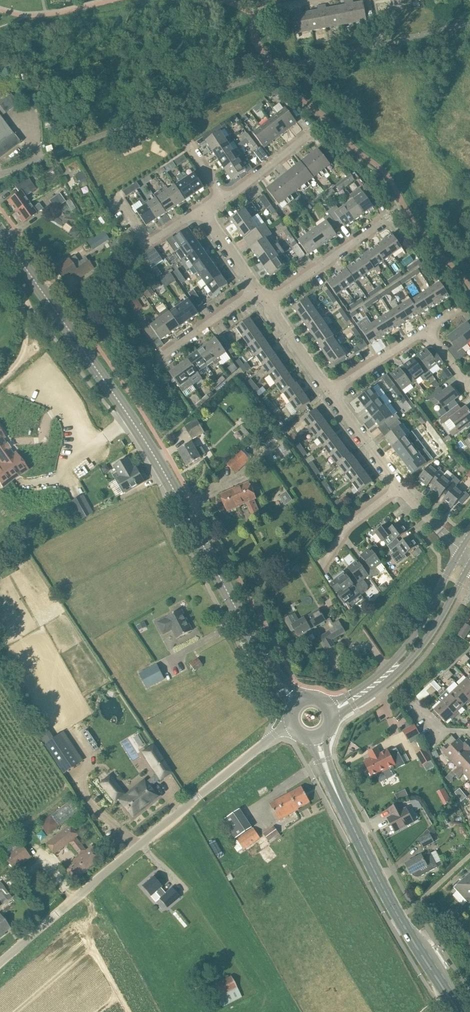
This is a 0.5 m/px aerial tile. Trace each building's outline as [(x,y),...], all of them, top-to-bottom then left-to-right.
[(366,21),(363,2),(354,4),(353,0),(352,0),(349,1),(353,23),(366,21)] [(336,7),(339,26),(353,23),(349,1),(344,1),(345,5),(336,7)] [(326,28),(339,26),(336,7),(327,9),(326,5),(321,6),(326,28)] [(309,12),(312,31),(326,28),(321,6),(317,7),(318,10),(309,12)] [(312,31),(309,12),(300,14),(299,10),(294,11),(299,34),(312,31)] [(275,95),(276,96),(278,95),(274,89),(268,94),(271,98),(275,95)] [(14,135),(1,117),(6,113),(10,109),(10,110),(14,107),(18,103),(11,94),(0,102),(0,159),(20,143),(17,140),(14,135)] [(284,110),(278,115),(289,128),(297,122),(286,108),(284,110)] [(281,135),(289,128),(278,115),(270,121),(281,135)] [(272,141),(281,135),(270,121),(262,127),(272,141)] [(213,137),(206,141),(213,151),(227,142),(230,140),(228,136),(225,138),(221,132),(224,130),(221,124),(210,131),(213,137)] [(262,127),(254,134),(264,148),(272,141),(262,127)] [(246,138),(242,142),(244,145),(247,143),(249,142),(252,139),(248,133),(245,136),(246,138)] [(230,140),(227,142),(213,151),(219,161),(234,151),(238,148),(233,142),(232,142),(230,140)] [(261,147),(254,152),(262,162),(269,157),(261,147)] [(310,156),(325,175),(328,173),(325,169),(331,165),(318,149),(310,156)] [(238,157),(234,151),(219,161),(225,170),(243,159),(241,155),(238,157)] [(184,154),(173,161),(177,167),(187,160),(184,154)] [(301,162),(314,178),(319,174),(322,178),(325,175),(310,156),(301,162)] [(240,161),(225,170),(232,180),(239,175),(242,178),(247,174),(253,170),(247,161),(245,162),(243,159),(240,161)] [(314,178),(301,162),(293,169),(308,189),(311,186),(308,182),(314,178)] [(284,176),(296,192),(302,188),(305,192),(308,189),(293,169),(284,176)] [(82,172),(75,175),(81,188),(87,186),(82,172)] [(185,172),(182,174),(183,177),(185,180),(195,194),(205,188),(195,173),(189,178),(187,175),(185,172)] [(181,182),(176,186),(185,201),(195,194),(185,180),(183,177),(182,174),(177,177),(181,182)] [(276,183),(291,202),(294,200),(291,196),(296,192),(284,176),(276,183)] [(29,203),(25,197),(36,189),(28,178),(22,182),(21,182),(15,186),(20,193),(8,201),(15,212),(29,203)] [(276,183),(267,189),(279,205),(285,201),(288,205),(291,202),(276,183)] [(137,190),(134,184),(123,191),(127,197),(137,190)] [(176,207),(185,201),(176,186),(169,190),(167,187),(164,189),(176,207)] [(360,188),(351,195),(354,200),(364,214),(374,207),(364,193),(360,188)] [(163,194),(157,199),(166,213),(176,207),(164,189),(161,191),(163,194)] [(66,202),(60,193),(49,201),(55,209),(66,202)] [(259,199),(267,209),(272,205),(264,195),(259,199)] [(148,200),(145,202),(157,220),(166,213),(157,199),(150,203),(148,200)] [(354,200),(345,206),(355,221),(364,214),(354,200)] [(147,226),(157,220),(145,202),(142,204),(144,207),(137,211),(147,226)] [(33,208),(29,203),(15,212),(23,223),(37,213),(43,209),(39,203),(33,208)] [(272,205),(267,209),(268,208),(272,213),(276,211),(272,205)] [(337,206),(328,212),(339,228),(338,226),(342,223),(345,227),(355,221),(345,206),(340,210),(337,206)] [(231,219),(238,229),(252,219),(245,209),(231,219)] [(334,231),(339,228),(328,212),(330,215),(325,219),(327,221),(318,228),(328,242),(337,235),(334,231)] [(238,229),(248,243),(268,229),(264,224),(258,228),(252,219),(238,229)] [(172,236),(167,240),(171,246),(177,242),(181,248),(195,238),(189,228),(174,238),(173,236),(172,236)] [(318,228),(308,234),(318,249),(328,242),(318,228)] [(248,243),(258,258),(272,248),(266,239),(272,235),(268,229),(248,243)] [(103,232),(93,238),(98,246),(108,239),(103,232)] [(309,255),(318,249),(308,234),(299,241),(309,255)] [(393,255),(402,248),(393,235),(383,241),(393,255)] [(181,248),(176,251),(181,258),(183,261),(184,260),(187,257),(202,247),(195,238),(181,248)] [(383,261),(393,255),(383,241),(374,248),(383,261)] [(272,248),(258,258),(265,267),(279,257),(284,254),(278,244),(272,248)] [(298,244),(292,248),(300,259),(305,255),(298,244)] [(208,257),(202,247),(187,257),(184,260),(187,263),(190,261),(194,267),(208,257)] [(374,248),(364,255),(365,256),(374,268),(383,261),(374,248)] [(151,254),(158,264),(163,261),(156,250),(151,254)] [(75,256),(73,257),(56,269),(63,280),(72,274),(76,281),(93,269),(86,257),(79,262),(75,256)] [(356,262),(365,276),(375,269),(374,268),(365,256),(356,262)] [(215,266),(208,257),(194,267),(198,273),(195,275),(198,278),(215,266)] [(286,267),(279,257),(265,267),(271,277),(286,267)] [(356,282),(365,276),(356,262),(346,269),(356,282)] [(203,279),(207,286),(221,275),(215,266),(198,278),(200,281),(203,279)] [(337,275),(346,289),(356,282),(346,269),(337,275)] [(173,277),(170,274),(161,280),(164,283),(173,277)] [(221,275),(207,286),(211,292),(208,294),(211,297),(228,285),(221,275)] [(337,275),(327,282),(337,296),(346,289),(337,275)] [(153,285),(153,287),(155,290),(161,286),(158,281),(153,285)] [(392,292),(394,290),(396,293),(400,291),(398,288),(402,285),(399,282),(390,288),(392,292)] [(440,303),(440,302),(450,296),(441,282),(431,289),(440,303)] [(144,294),(147,299),(154,294),(151,289),(144,294)] [(440,303),(431,289),(421,295),(430,309),(440,303)] [(203,303),(196,293),(191,297),(198,307),(203,303)] [(421,295),(412,301),(420,314),(419,314),(420,315),(430,309),(421,295)] [(177,303),(190,320),(199,314),(189,299),(183,304),(181,301),(177,303)] [(301,318),(314,308),(308,299),(294,308),(301,318)] [(137,300),(131,304),(137,313),(143,308),(137,300)] [(410,320),(419,314),(420,314),(412,301),(411,301),(411,300),(401,306),(410,320)] [(180,327),(190,320),(177,303),(175,305),(177,308),(170,313),(180,327)] [(400,326),(410,320),(401,306),(391,312),(400,326)] [(321,318),(314,308),(301,318),(307,327),(321,318)] [(162,314),(159,316),(171,334),(180,327),(170,313),(168,309),(162,314)] [(390,332),(400,326),(391,312),(382,318),(390,332)] [(141,324),(153,341),(159,337),(161,340),(171,334),(159,316),(155,318),(158,321),(151,326),(147,320),(141,324)] [(257,328),(250,318),(236,328),(243,337),(257,328)] [(314,336),(328,327),(321,318),(307,327),(314,336)] [(372,324),(381,338),(390,332),(382,318),(372,324)] [(458,330),(468,344),(469,343),(469,326),(468,323),(458,330)] [(372,324),(362,331),(371,345),(381,338),(372,324)] [(334,336),(328,327),(314,336),(320,346),(319,346),(320,347),(334,336)] [(250,347),(263,337),(257,328),(243,337),(250,347)] [(468,344),(458,330),(448,338),(455,348),(450,352),(457,361),(467,354),(462,349),(468,344)] [(225,333),(220,337),(223,343),(227,348),(231,346),(234,343),(231,339),(230,340),(229,339),(225,333)] [(340,347),(333,337),(334,337),(334,336),(320,347),(326,356),(340,347)] [(270,347),(263,337),(250,347),(256,356),(270,347)] [(217,339),(207,345),(217,360),(219,363),(221,366),(231,359),(227,353),(217,339)] [(363,339),(360,341),(361,343),(357,346),(360,351),(368,345),(363,339)] [(207,345),(198,352),(208,366),(214,362),(216,365),(219,363),(207,345)] [(276,356),(270,347),(256,356),(263,365),(276,356)] [(326,356),(333,366),(346,356),(340,347),(326,356)] [(439,366),(443,362),(436,353),(432,356),(426,349),(417,355),(423,362),(429,370),(437,364),(439,366)] [(201,371),(208,366),(198,352),(188,359),(189,360),(200,376),(201,376),(203,374),(201,371)] [(283,365),(276,356),(263,365),(270,375),(283,365)] [(410,372),(416,380),(421,376),(424,380),(428,381),(434,377),(429,370),(423,362),(418,366),(413,358),(404,365),(405,365),(410,372)] [(189,360),(180,366),(190,381),(192,384),(198,379),(201,377),(201,376),(200,376),(199,374),(189,360)] [(238,369),(235,365),(230,370),(232,374),(238,369)] [(290,375),(283,365),(270,375),(276,384),(290,375)] [(192,384),(190,381),(180,366),(170,373),(184,393),(194,386),(192,384)] [(413,385),(417,382),(416,380),(410,372),(405,375),(400,368),(391,375),(403,390),(411,384),(413,385)] [(447,368),(440,373),(445,380),(452,376),(447,368)] [(297,384),(297,383),(296,384),(290,375),(276,384),(283,394),(284,393),(297,384)] [(390,390),(392,388),(395,386),(387,375),(382,379),(390,390)] [(218,381),(221,384),(226,380),(223,376),(218,381)] [(435,389),(440,385),(436,380),(431,384),(435,389)] [(215,389),(221,384),(218,381),(213,386),(215,389)] [(304,393),(297,384),(284,393),(290,403),(304,393)] [(436,390),(427,396),(434,406),(439,402),(444,408),(448,405),(452,410),(458,405),(455,400),(459,397),(451,386),(444,392),(439,395),(436,390)] [(366,408),(380,398),(373,388),(359,399),(366,408)] [(304,393),(290,403),(297,412),(310,402),(304,393)] [(387,407),(380,398),(366,408),(372,417),(387,407)] [(200,408),(205,403),(202,399),(196,404),(200,408)] [(453,436),(469,423),(469,412),(466,407),(462,410),(458,405),(452,410),(440,419),(444,424),(450,419),(456,427),(450,432),(453,436)] [(394,416),(387,407),(372,417),(380,427),(385,423),(388,428),(398,420),(400,419),(396,414),(394,416)] [(323,419),(316,409),(303,419),(310,428),(323,419)] [(197,419),(185,427),(193,440),(205,433),(197,419)] [(323,419),(310,428),(317,438),(330,428),(323,419)] [(402,425),(398,420),(388,428),(392,432),(385,438),(392,447),(406,436),(399,427),(402,425)] [(248,438),(253,433),(245,423),(240,428),(248,438)] [(330,428),(317,438),(324,447),(337,437),(330,428)] [(10,449),(11,448),(8,443),(6,444),(3,439),(5,437),(0,429),(0,460),(2,463),(0,464),(0,483),(3,487),(28,470),(16,453),(14,454),(10,449)] [(406,436),(392,447),(399,456),(413,446),(420,441),(413,432),(410,433),(406,436)] [(449,435),(442,440),(447,446),(453,441),(449,435)] [(337,437),(324,447),(331,456),(344,446),(337,437)] [(413,446),(399,456),(406,465),(420,455),(426,450),(423,445),(420,441),(413,446)] [(197,450),(192,442),(178,450),(187,466),(201,458),(201,457),(206,454),(202,447),(197,450)] [(344,446),(331,456),(338,465),(352,455),(352,454),(351,455),(344,446)] [(286,447),(275,455),(280,462),(292,454),(286,447)] [(420,455),(406,465),(413,475),(427,464),(433,459),(426,450),(420,455)] [(241,451),(226,464),(235,474),(249,460),(241,451)] [(454,454),(451,457),(456,462),(459,458),(454,454)] [(359,464),(352,455),(338,465),(339,465),(346,474),(359,464)] [(118,472),(113,475),(119,486),(122,484),(127,492),(145,482),(137,468),(135,469),(128,458),(115,466),(118,472)] [(366,473),(359,464),(346,474),(353,483),(366,473)] [(444,475),(445,474),(441,470),(442,469),(439,466),(436,469),(431,464),(419,479),(427,486),(433,479),(437,483),(444,475)] [(366,473),(353,483),(360,492),(373,482),(366,473)] [(448,479),(444,475),(437,483),(431,490),(439,497),(445,490),(449,493),(443,500),(456,486),(458,485),(460,481),(453,474),(448,479)] [(249,482),(220,495),(227,511),(246,503),(254,520),(262,517),(254,499),(257,498),(249,482)] [(464,493),(456,486),(443,500),(452,508),(458,501),(462,504),(469,496),(466,492),(464,493)] [(293,499),(287,492),(280,497),(285,504),(293,499)] [(84,495),(73,502),(82,517),(93,511),(84,495)] [(393,542),(398,539),(408,531),(401,521),(390,529),(386,524),(376,533),(383,542),(384,541),(388,546),(393,542)] [(405,555),(419,545),(412,535),(401,543),(398,539),(393,542),(388,546),(394,554),(392,556),(398,564),(407,558),(405,555)] [(376,545),(371,549),(375,555),(380,551),(376,545)] [(369,576),(372,580),(380,574),(376,568),(382,563),(371,549),(361,556),(369,566),(365,570),(369,576)] [(352,582),(356,588),(361,594),(362,596),(367,593),(368,590),(369,587),(363,581),(369,576),(365,570),(358,561),(348,568),(356,579),(352,582)] [(356,588),(352,582),(344,572),(334,579),(336,581),(331,584),(346,604),(354,597),(355,598),(356,598),(358,597),(360,595),(361,594),(356,588)] [(384,583),(379,587),(383,592),(387,587),(384,583)] [(293,614),(284,619),(292,632),(295,631),(298,637),(304,634),(306,637),(313,633),(311,629),(326,621),(326,620),(320,609),(305,618),(299,621),(295,613),(293,614)] [(167,618),(159,623),(164,633),(173,629),(178,638),(193,631),(182,610),(167,618)] [(356,617),(351,621),(355,625),(359,622),(356,617)] [(331,630),(320,636),(324,644),(327,650),(328,650),(333,647),(336,646),(332,640),(341,635),(345,632),(346,632),(339,620),(334,623),(336,627),(331,630)] [(469,631),(469,626),(466,624),(458,635),(464,639),(469,631)] [(198,657),(190,663),(195,670),(203,664),(198,657)] [(157,665),(140,674),(147,689),(165,680),(157,665)] [(468,679),(459,687),(469,698),(469,681),(468,679)] [(469,700),(469,698),(459,687),(451,694),(463,707),(469,700)] [(454,715),(463,707),(451,694),(443,702),(454,715)] [(434,710),(432,712),(439,719),(441,717),(446,723),(454,715),(443,702),(434,710)] [(415,724),(403,731),(408,740),(420,734),(415,724)] [(80,768),(62,739),(47,749),(65,777),(80,768)] [(453,761),(469,746),(466,743),(464,744),(459,739),(450,747),(447,745),(442,750),(453,761)] [(469,746),(453,761),(458,768),(453,772),(456,775),(469,762),(469,747),(469,746)] [(397,747),(389,752),(388,750),(380,754),(377,749),(369,752),(372,758),(364,762),(372,777),(378,774),(380,779),(387,776),(388,779),(394,776),(392,772),(393,772),(392,770),(391,770),(390,768),(393,766),(395,770),(405,764),(397,747)] [(432,760),(425,749),(417,754),(423,765),(432,760)] [(123,793),(109,776),(100,783),(114,800),(118,797),(121,801),(132,815),(141,808),(142,808),(147,804),(147,803),(156,796),(149,787),(161,777),(170,772),(163,761),(154,767),(158,772),(145,782),(126,797),(123,793)] [(456,775),(459,778),(464,773),(469,779),(469,778),(469,762),(456,775)] [(452,771),(445,778),(449,781),(456,775),(453,772),(452,771)] [(310,802),(302,786),(290,793),(270,803),(279,821),(299,810),(298,808),(310,802)] [(448,796),(441,799),(444,805),(452,802),(448,796)] [(388,818),(395,832),(414,822),(407,808),(404,810),(401,803),(389,809),(393,816),(388,818)] [(253,827),(241,809),(223,822),(235,840),(253,827)] [(54,855),(69,843),(76,837),(78,836),(69,824),(46,843),(54,855)] [(274,826),(264,834),(271,843),(281,835),(274,826)] [(244,849),(261,838),(254,828),(237,839),(239,842),(234,846),(239,853),(244,849)] [(423,848),(435,842),(430,833),(418,839),(423,848)] [(79,856),(86,850),(76,837),(69,843),(79,856)] [(22,845),(5,858),(14,869),(31,856),(22,845)] [(101,858),(91,846),(86,850),(79,856),(65,867),(74,879),(101,858)] [(438,867),(430,853),(423,857),(422,855),(406,864),(411,875),(412,874),(414,876),(416,877),(418,877),(420,876),(422,875),(438,867)] [(469,904),(469,903),(469,873),(454,888),(469,904)] [(153,877),(142,886),(151,897),(155,902),(159,899),(167,908),(180,897),(172,888),(166,893),(161,888),(162,887),(153,877)] [(0,881),(0,899),(3,904),(13,897),(0,881)] [(178,910),(173,914),(185,928),(189,924),(178,910)] [(10,928),(0,915),(0,935),(10,928)] [(219,997),(223,1005),(242,996),(231,976),(212,985),(213,986),(205,990),(211,1001),(219,997)]
